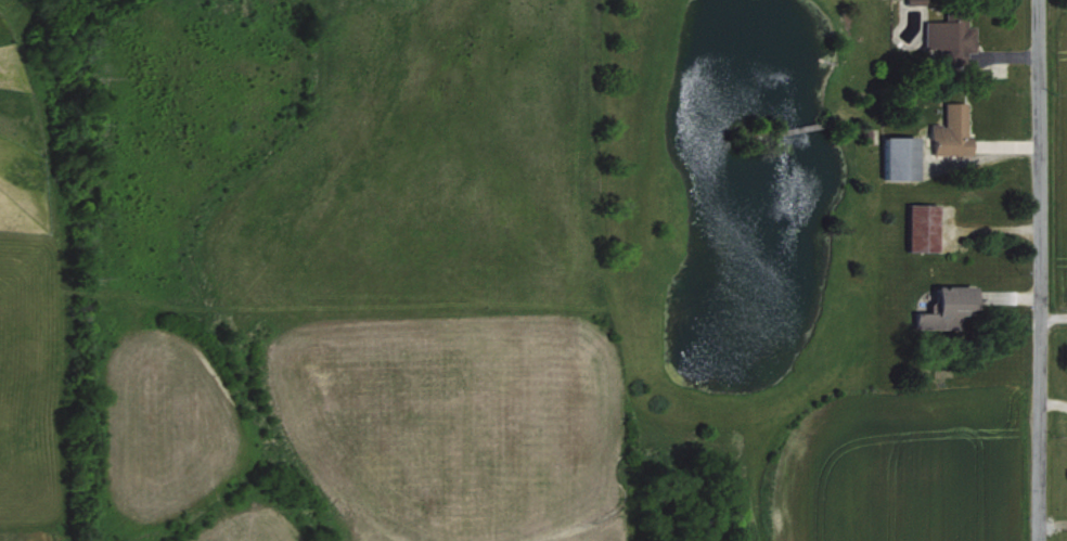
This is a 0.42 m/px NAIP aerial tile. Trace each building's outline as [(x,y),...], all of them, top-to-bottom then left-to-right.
[(976,50),(975,25),(967,25),(967,18),(926,19),(928,59),(966,57),(966,50),(976,50)] [(973,152),(973,134),(968,134),(968,100),(945,100),(945,122),(931,122),(932,153),(973,152)] [(920,177),(920,134),(886,134),(886,158),(884,158),(884,178),(920,177)] [(939,249),(940,202),(910,202),(909,249),(939,249)] [(915,324),(954,330),(957,314),(971,316),(974,301),(968,300),(970,287),(938,282),(932,315),(917,313),(915,324)]
